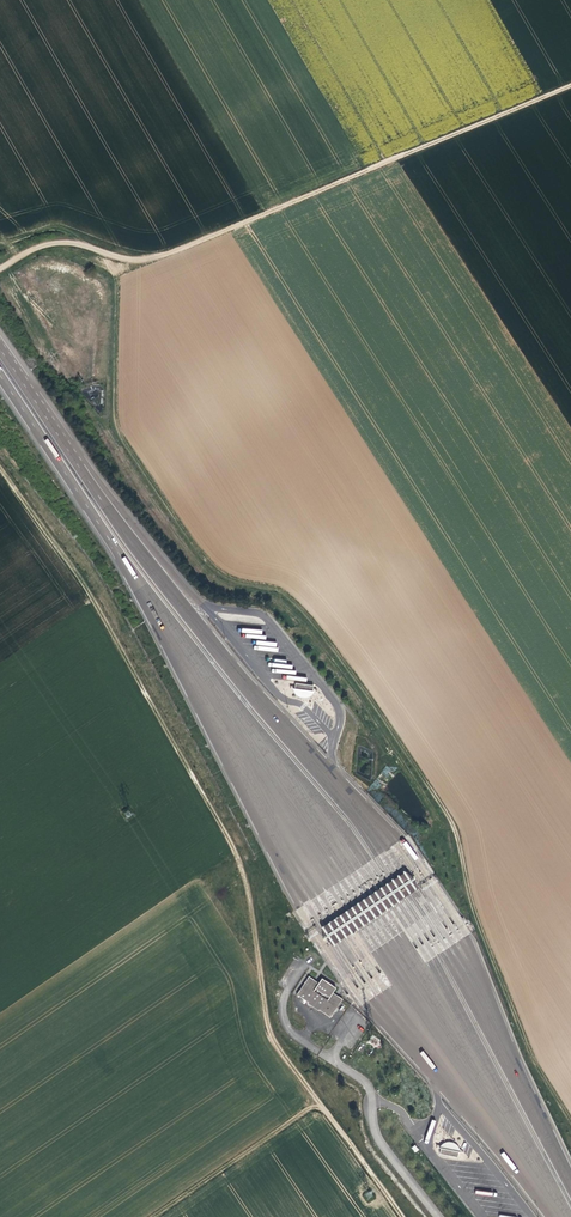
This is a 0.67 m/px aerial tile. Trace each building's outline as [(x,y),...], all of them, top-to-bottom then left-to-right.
[(313,687),(295,684),(294,690),(290,689),(290,691),(293,691),(294,693),(297,696),(301,698),(306,699),(310,698),(312,696),(313,693),(317,694),(317,693),(312,692),(313,687)] [(350,910),(320,930),(332,947),(362,927),(407,897),(416,891),(404,874),(395,880),(350,910)] [(321,980),(318,984),(308,978),(295,996),(330,1019),(343,1001),(333,994),(336,990),(321,980)] [(440,1147),(439,1152),(456,1156),(458,1150),(462,1151),(462,1150),(460,1150),(459,1147),(457,1145),(454,1142),(450,1141),(447,1141),(443,1142),(440,1143),(439,1146),(437,1145),(437,1146),(440,1147)] [(463,1153),(469,1155),(473,1146),(467,1144),(463,1153)] [(370,1191),(364,1195),(368,1200),(374,1196),(370,1191)]
